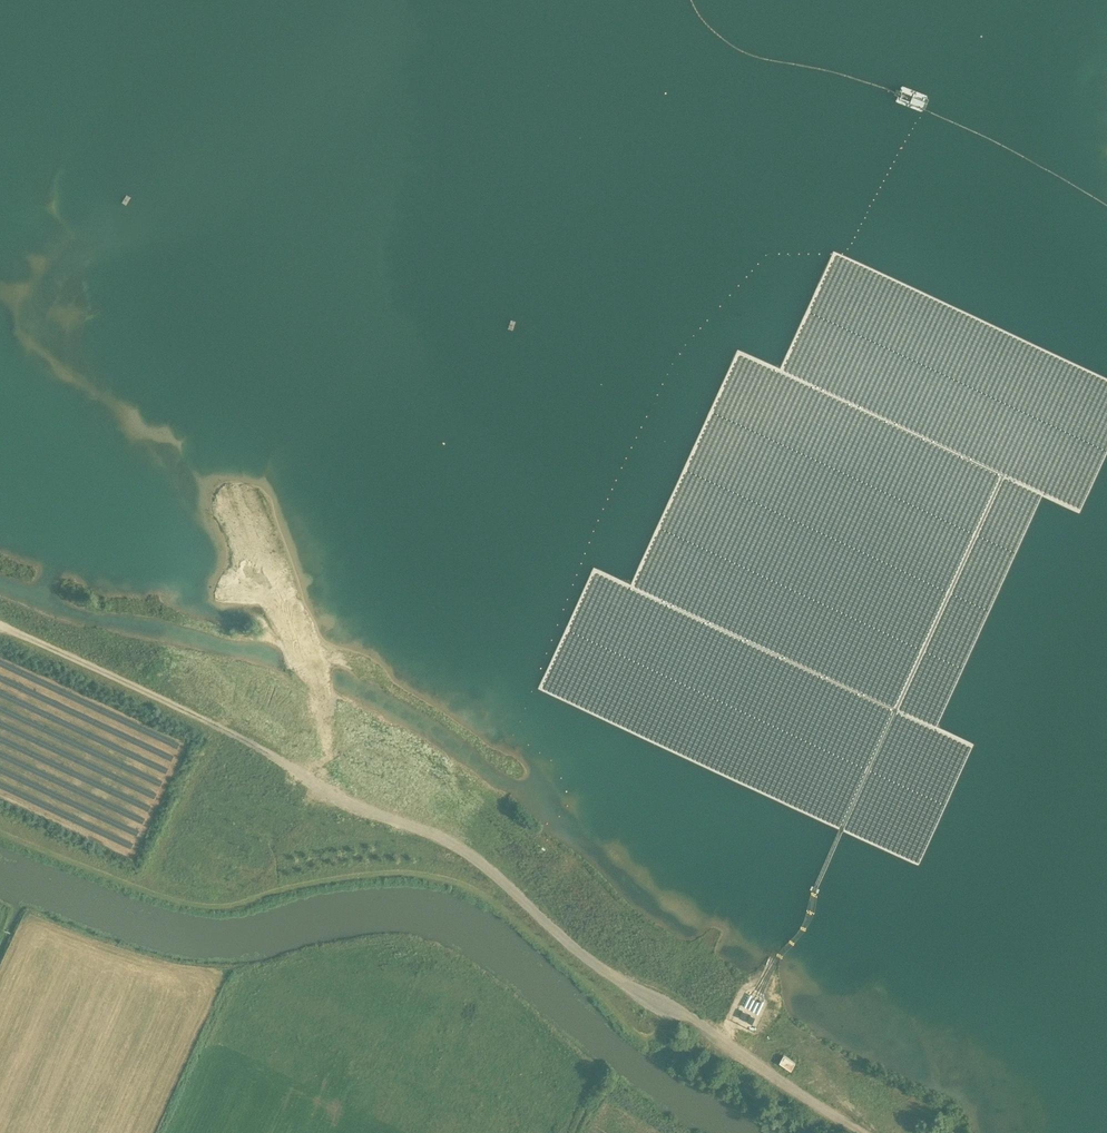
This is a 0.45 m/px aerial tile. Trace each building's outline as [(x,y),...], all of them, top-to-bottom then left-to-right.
[(738,1017),(743,1020),(746,1013),(741,1010),(738,1017)] [(749,1015),(746,1022),(752,1024),(755,1017),(749,1015)] [(791,1071),(795,1065),(783,1057),(779,1063),(791,1071)]
